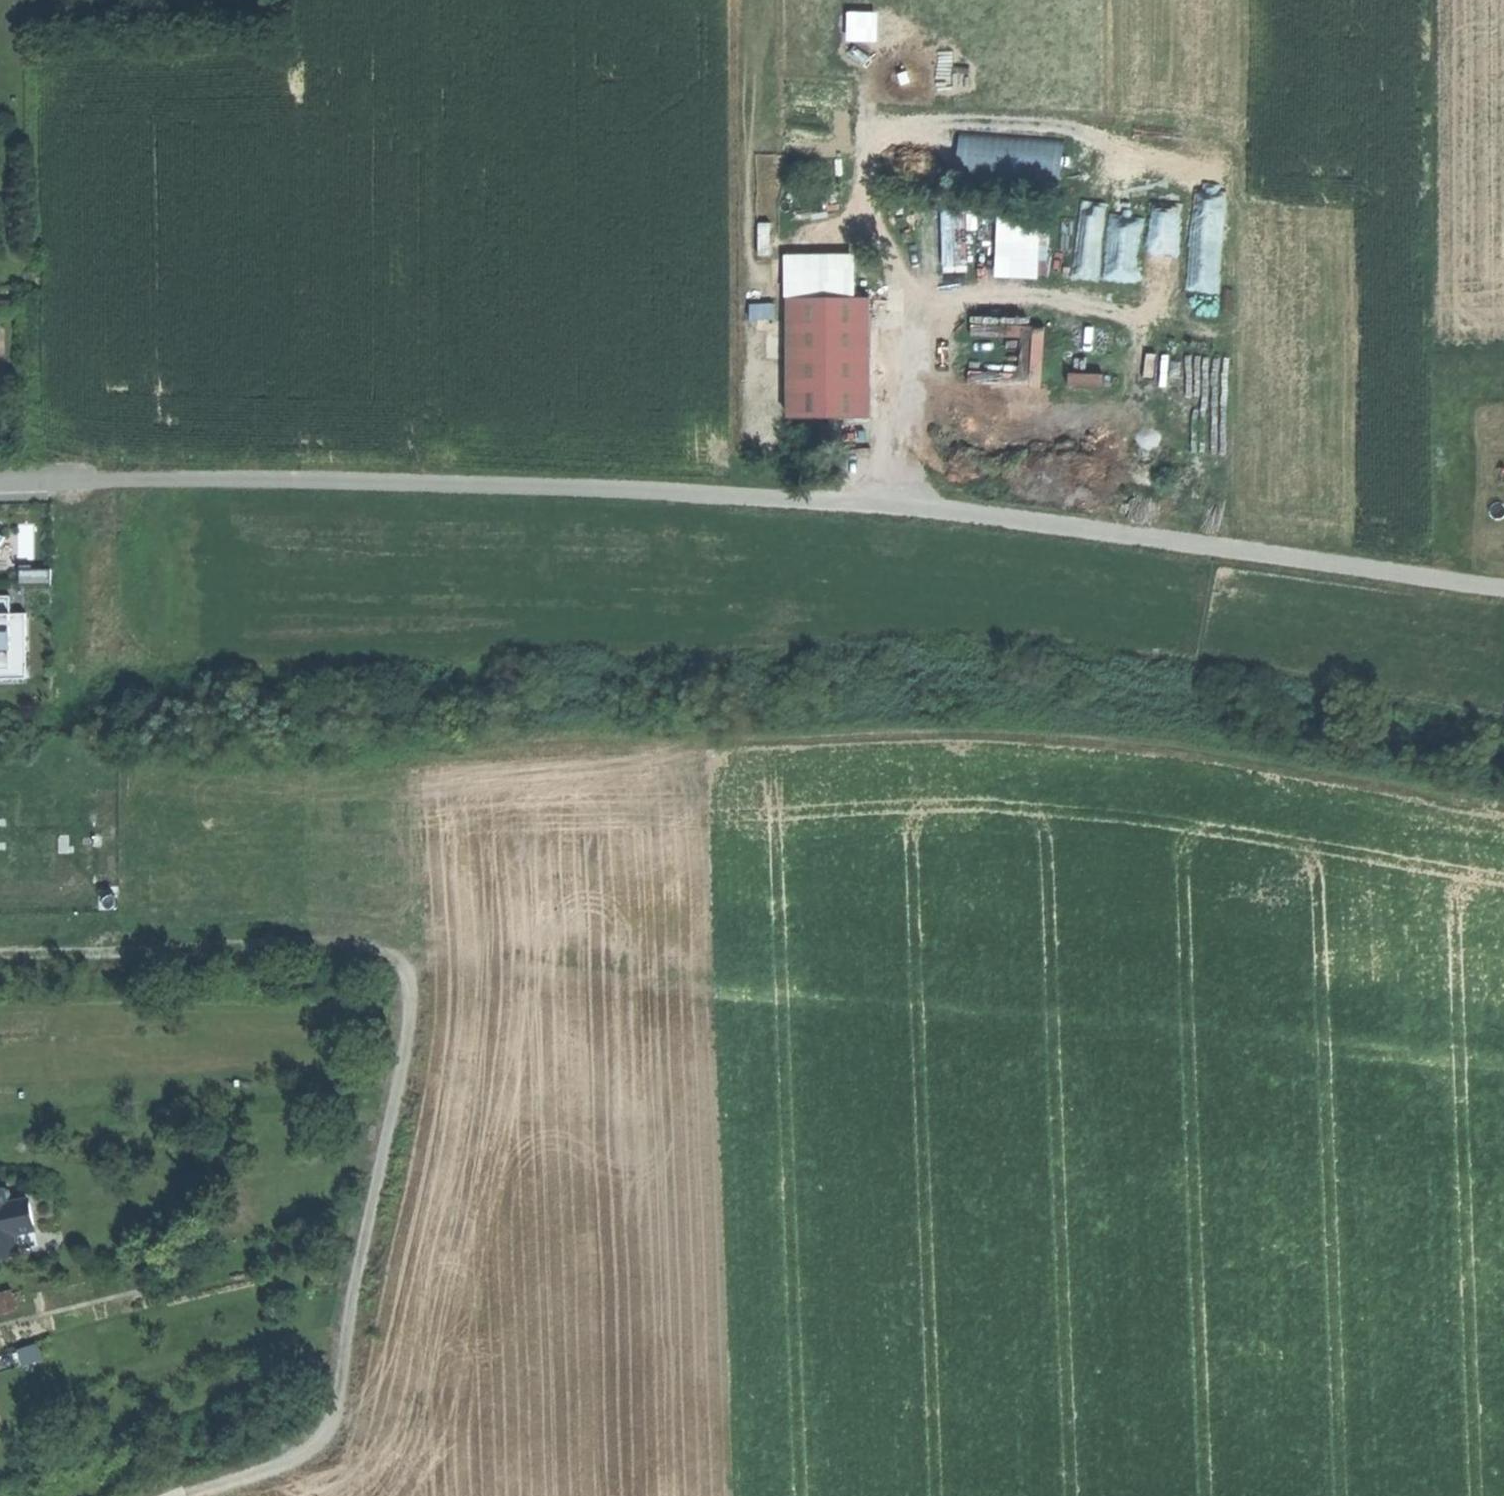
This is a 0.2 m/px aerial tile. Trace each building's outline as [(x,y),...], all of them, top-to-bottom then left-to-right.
[(1108,201),(1109,276),(1141,276),(1141,201),(1108,201)] [(1001,276),(1045,275),(1043,212),(1000,213),(1001,276)] [(1148,214),(1150,260),(1190,258),(1187,212),(1148,214)] [(786,257),(787,296),(849,295),(848,256),(786,257)] [(787,296),(788,344),(869,343),(869,295),(849,295),(787,296)] [(1024,321),(1018,380),(1044,383),(1050,323),(1024,321)] [(869,343),(788,344),(789,417),(870,416),(869,343)] [(12,595),(0,595),(0,678),(29,677),(28,612),(14,613),(12,595)] [(16,1251),(12,1233),(35,1229),(29,1200),(5,1205),(2,1189),(0,1189),(0,1255),(16,1251)] [(26,1306),(21,1291),(0,1298),(0,1314),(26,1306)]
